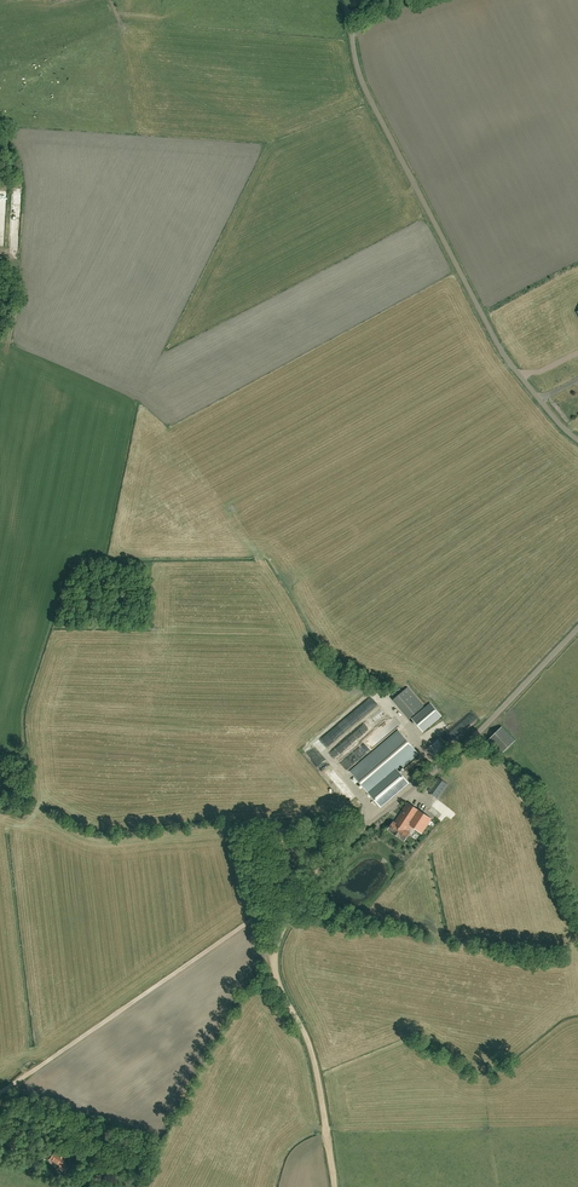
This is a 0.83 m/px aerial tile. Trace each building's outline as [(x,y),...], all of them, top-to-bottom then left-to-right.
[(441,716),(430,703),(412,718),(423,731),(441,716)] [(438,726),(443,732),(449,727),(444,721),(438,726)] [(501,726),(488,740),(501,754),(515,740),(501,726)] [(398,730),(350,771),(381,807),(409,783),(398,771),(418,753),(398,730)] [(355,738),(331,752),(334,758),(358,744),(355,738)] [(437,798),(448,784),(437,776),(426,790),(437,798)] [(405,832),(403,832),(404,834),(404,833),(405,838),(404,838),(405,839),(407,838),(407,839),(408,844),(417,842),(416,837),(415,836),(422,834),(423,835),(424,835),(430,834),(431,834),(429,820),(420,822),(421,826),(414,827),(413,825),(404,827),(405,832)] [(50,1159),(53,1162),(60,1166),(58,1169),(64,1173),(69,1165),(63,1161),(64,1159),(60,1156),(59,1157),(57,1156),(58,1154),(55,1152),(53,1154),(50,1152),(48,1155),(51,1157),(50,1159)] [(38,1163),(41,1166),(45,1160),(39,1156),(37,1160),(40,1161),(38,1163)]
